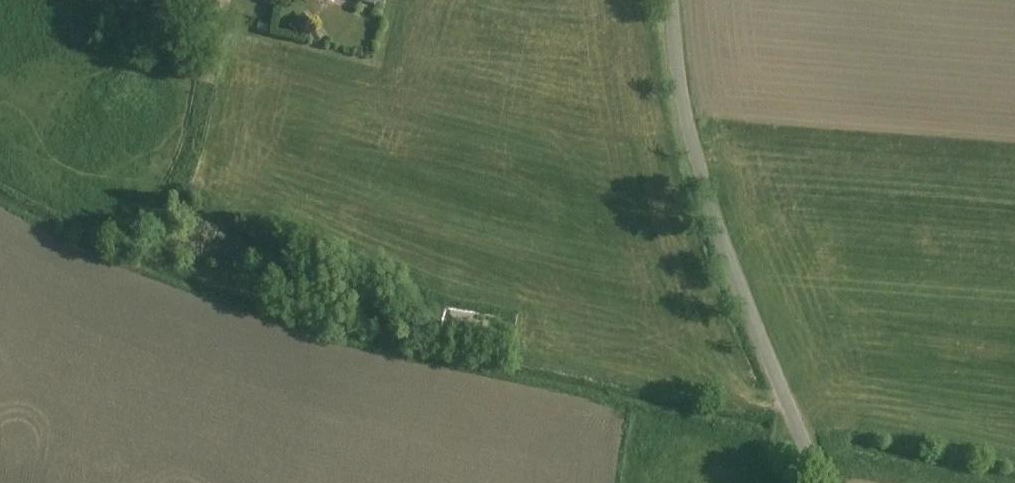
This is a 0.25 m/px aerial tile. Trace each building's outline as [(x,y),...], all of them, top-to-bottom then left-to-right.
[(120,4),(142,8),(144,0),(121,0),(120,4)] [(314,296),(300,293),(298,300),(313,303),(314,296)]
